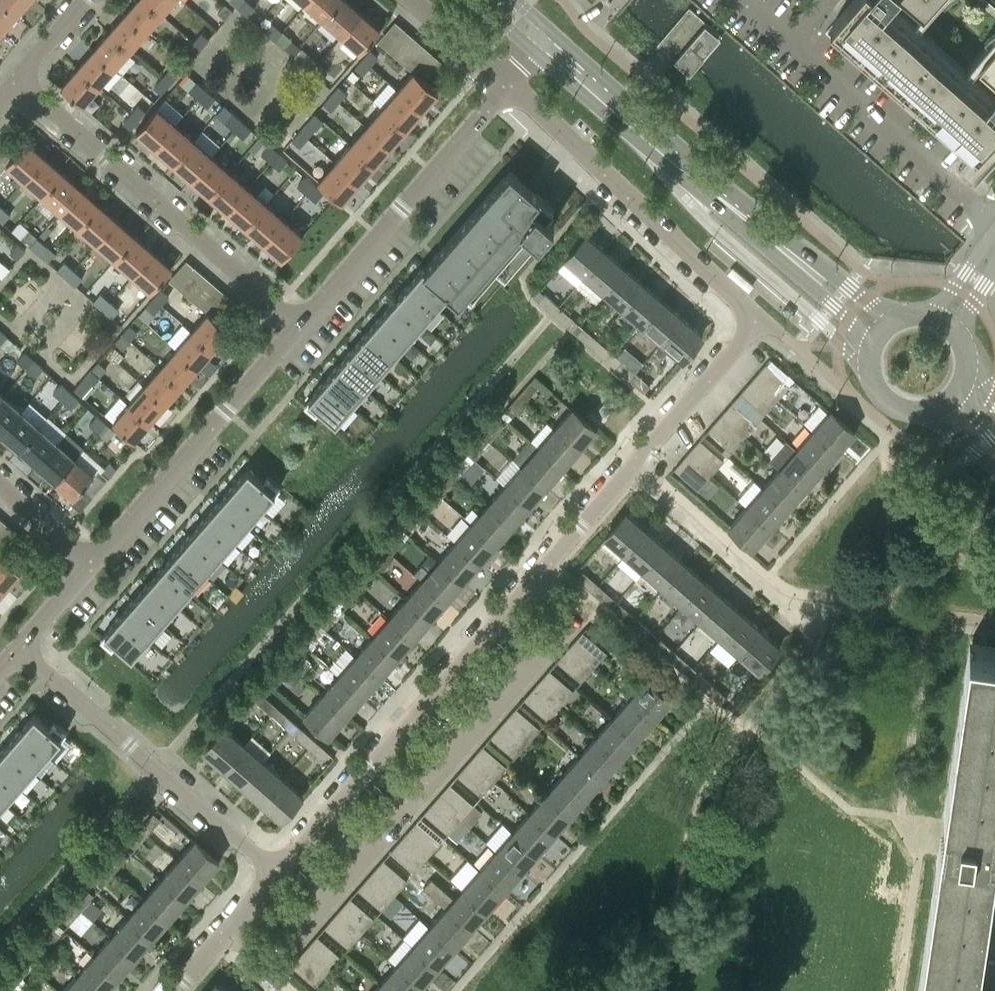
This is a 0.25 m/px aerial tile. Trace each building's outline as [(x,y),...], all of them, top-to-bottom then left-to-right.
[(15,14),(0,0),(0,31),(15,14)] [(15,14),(27,0),(0,0),(15,14)] [(124,14),(145,32),(161,14),(144,0),(136,0),(124,14)] [(161,14),(173,0),(144,0),(161,14)] [(238,8),(245,0),(229,0),(238,8)] [(247,16),(255,7),(247,0),(245,0),(238,8),(247,16)] [(305,4),(323,20),(340,0),(308,0),(305,4)] [(360,13),(345,0),(340,0),(323,20),(341,36),(360,13)] [(825,32),(971,161),(994,134),(994,8),(986,0),(854,0),(825,32)] [(217,12),(225,20),(233,11),(225,4),(217,12)] [(379,29),(360,13),(341,36),(359,52),(379,29)] [(124,14),(108,32),(129,50),(130,50),(145,32),(124,14)] [(377,41),(386,49),(403,29),(394,21),(377,41)] [(273,23),(265,32),(274,39),(282,30),(273,23)] [(697,34),(713,47),(721,38),(705,25),(697,34)] [(386,49),(395,57),(413,37),(403,29),(386,49)] [(282,30),(274,39),(283,48),(291,39),(282,30)] [(108,32),(92,50),(113,68),(124,56),(133,64),(139,58),(130,50),(129,50),(108,32)] [(200,32),(193,40),(201,48),(209,39),(200,32)] [(713,47),(697,34),(674,61),(689,74),(713,47)] [(395,57),(404,65),(422,45),(413,37),(395,57)] [(201,48),(193,40),(185,49),(194,56),(201,48)] [(413,73),(414,73),(431,54),(422,45),(404,65),(413,73)] [(362,58),(371,66),(379,57),(370,49),(362,58)] [(92,50),(77,68),(98,86),(113,68),(92,50)] [(309,54),(301,63),(310,71),(318,62),(309,54)] [(431,54),(415,72),(424,81),(425,80),(441,62),(440,62),(431,54)] [(362,58),(355,67),(363,74),(371,66),(362,58)] [(318,62),(310,71),(320,79),(328,70),(318,62)] [(61,85),(60,86),(81,105),(82,104),(98,86),(77,68),(61,85)] [(169,68),(162,77),(170,84),(177,76),(169,68)] [(398,89),(422,110),(438,92),(425,80),(424,81),(415,72),(414,73),(413,73),(398,89)] [(170,84),(162,77),(154,85),(162,93),(170,84)] [(206,89),(197,81),(189,91),(198,98),(206,89)] [(347,93),(338,86),(331,94),(339,102),(347,93)] [(215,97),(206,89),(198,98),(207,106),(215,97)] [(422,110),(398,89),(382,108),(406,128),(422,110)] [(339,102),(331,94),(323,103),(332,111),(339,102)] [(138,120),(145,112),(137,104),(130,113),(138,120)] [(157,107),(136,131),(155,147),(176,123),(157,107)] [(406,128),(382,108),(366,126),(390,147),(406,128)] [(242,121),(233,112),(225,122),(234,130),(242,121)] [(138,120),(130,113),(122,121),(131,129),(138,120)] [(242,121),(234,130),(243,138),(251,129),(242,121)] [(315,130),(307,122),(299,130),(307,138),(315,130)] [(176,123),(155,147),(173,163),(194,139),(176,123)] [(366,126),(351,144),(374,165),(390,147),(366,126)] [(307,138),(299,130),(291,139),(300,147),(307,138)] [(191,179),(212,155),(194,139),(173,163),(191,179)] [(7,162),(15,152),(0,140),(0,156),(7,162)] [(23,180),(44,157),(25,140),(15,152),(7,162),(5,165),(16,174),(10,181),(17,187),(23,180)] [(278,152),(269,144),(261,154),(270,161),(278,152)] [(335,162),(359,183),(374,165),(351,144),(335,162)] [(280,169),(287,160),(278,152),(270,161),(280,169)] [(209,194),(230,171),(212,155),(191,179),(209,194)] [(62,172),(44,157),(23,180),(41,196),(62,172)] [(359,183),(335,162),(318,181),(342,201),(359,183)] [(425,267),(424,268),(450,290),(449,291),(459,300),(482,273),(489,266),(505,280),(539,241),(554,223),(546,216),(554,207),(537,193),(510,169),(503,177),(447,243),(425,267)] [(230,171),(209,194),(227,210),(248,186),(230,171)] [(80,188),(62,172),(41,196),(59,212),(80,188)] [(306,193),(314,184),(305,176),(297,185),(306,193)] [(314,184),(306,193),(315,201),(323,192),(314,184)] [(227,210),(245,226),(266,202),(248,186),(227,210)] [(77,227),(98,204),(80,188),(59,212),(77,227)] [(284,218),(266,202),(245,226),(264,242),(284,218)] [(89,250),(116,219),(98,204),(77,227),(89,237),(82,244),(89,250)] [(0,208),(0,220),(3,223),(11,214),(2,206),(0,208)] [(282,258),(303,234),(284,218),(264,242),(282,258)] [(134,235),(116,219),(89,250),(98,257),(104,250),(114,259),(134,235)] [(28,229),(20,238),(30,246),(37,237),(28,229)] [(585,233),(563,258),(565,259),(584,275),(605,251),(585,234),(585,233)] [(152,251),(134,235),(114,259),(132,274),(152,251)] [(37,237),(30,246),(39,254),(47,245),(37,237)] [(17,242),(10,251),(18,258),(26,249),(17,242)] [(150,291),(171,267),(152,251),(132,274),(150,291)] [(584,275),(576,284),(595,301),(603,292),(624,267),(605,251),(584,275)] [(168,280),(178,288),(195,268),(186,260),(168,280)] [(65,261),(57,270),(66,278),(74,269),(65,261)] [(423,266),(409,283),(436,307),(449,291),(450,290),(424,268),(425,267),(423,266)] [(624,267),(603,292),(623,309),(644,284),(624,267)] [(178,288),(187,296),(205,276),(195,268),(178,288)] [(74,269),(66,278),(75,286),(83,277),(74,269)] [(187,296),(196,304),(214,284),(205,276),(187,296)] [(409,283),(394,300),(421,323),(436,307),(409,283)] [(196,304),(206,313),(223,292),(214,284),(196,304)] [(644,284),(623,309),(643,326),(664,301),(644,284)] [(153,297),(162,304),(169,296),(161,288),(153,297)] [(206,313),(207,314),(216,320),(233,300),(223,292),(206,313)] [(101,293),(93,302),(102,310),(110,300),(101,293)] [(553,313),(559,306),(544,293),(538,300),(553,313)] [(153,297),(146,306),(154,312),(160,307),(162,304),(153,297)] [(110,300),(102,310),(111,317),(119,308),(110,300)] [(394,300),(380,316),(407,339),(421,323),(394,300)] [(664,301),(643,326),(662,343),(683,318),(664,301)] [(553,313),(568,326),(574,319),(559,306),(553,313)] [(192,331),(213,349),(229,331),(216,320),(207,314),(192,331)] [(380,316),(366,332),(393,356),(407,339),(380,316)] [(683,318),(662,343),(683,360),(704,336),(683,318)] [(122,333),(130,341),(138,332),(129,325),(122,333)] [(591,346),(597,339),(582,327),(576,333),(591,346)] [(176,349),(197,367),(213,349),(192,331),(176,349)] [(366,332),(352,349),(379,372),(393,356),(366,332)] [(122,333),(114,342),(123,349),(130,341),(122,333)] [(612,352),(597,339),(591,346),(606,359),(612,352)] [(119,363),(124,357),(114,348),(108,354),(119,363)] [(181,385),(197,367),(176,349),(160,367),(181,385)] [(352,349),(337,365),(364,389),(379,372),(352,349)] [(34,360),(25,352),(17,361),(26,369),(34,360)] [(629,379),(635,372),(620,359),(614,366),(629,379)] [(34,360),(26,369),(35,377),(43,368),(34,360)] [(92,367),(101,375),(107,369),(98,361),(92,367)] [(775,388),(783,378),(766,363),(758,373),(775,388)] [(337,365),(323,382),(350,405),(364,389),(337,365)] [(92,367),(83,378),(91,385),(101,375),(92,367)] [(145,385),(165,403),(181,385),(160,367),(145,385)] [(650,385),(635,372),(629,379),(644,392),(650,385)] [(770,393),(775,388),(758,373),(749,382),(766,397),(770,393)] [(2,395),(12,383),(5,377),(0,383),(0,397),(2,395)] [(770,393),(777,399),(791,384),(783,378),(775,388),(770,393)] [(530,381),(519,394),(526,400),(537,388),(530,381)] [(323,382),(304,403),(315,413),(320,408),(336,421),(350,405),(323,382)] [(740,392),(741,393),(758,407),(766,397),(749,382),(740,392)] [(70,391),(61,383),(53,392),(62,400),(70,391)] [(150,421),(165,403),(145,385),(129,403),(150,421)] [(70,391),(62,400),(71,408),(79,399),(70,391)] [(770,393),(766,397),(758,407),(764,413),(777,399),(770,393)] [(519,394),(505,410),(512,416),(526,400),(519,394)] [(0,397),(0,433),(20,411),(2,395),(0,397)] [(741,426),(750,416),(733,401),(725,411),(741,426)] [(150,421),(129,403),(113,422),(134,440),(150,421)] [(572,408),(555,428),(579,449),(596,430),(596,429),(572,408)] [(830,411),(813,429),(838,451),(855,431),(831,410),(830,411)] [(0,433),(0,434),(18,449),(38,426),(20,411),(0,433)] [(741,426),(725,411),(716,420),(733,435),(737,431),(741,426)] [(105,422),(97,415),(89,424),(97,431),(105,422)] [(737,431),(744,437),(757,423),(750,416),(741,426),(737,431)] [(497,419),(483,436),(490,442),(504,425),(497,419)] [(716,420),(708,430),(724,445),(733,435),(716,420)] [(107,440),(115,431),(105,422),(97,431),(107,440)] [(38,426),(18,449),(36,465),(56,442),(38,426)] [(555,428),(538,447),(563,468),(579,449),(555,428)] [(813,429),(797,449),(821,470),(838,451),(813,429)] [(56,442),(36,465),(54,481),(74,458),(84,447),(66,431),(56,442)] [(737,431),(733,435),(724,445),(731,451),(744,437),(737,431)] [(483,436),(472,448),(479,454),(490,442),(483,436)] [(700,439),(691,449),(708,464),(716,454),(700,439)] [(531,440),(514,459),(522,466),(546,487),(563,468),(538,447),(531,440)] [(788,441),(771,460),(780,468),(804,489),(821,470),(797,449),(788,441)] [(691,449),(683,459),(699,473),(703,469),(708,464),(691,449)] [(708,464),(703,469),(711,475),(724,460),(716,454),(708,464)] [(471,462),(464,456),(452,471),(459,477),(471,462)] [(74,458),(54,481),(73,497),(82,487),(92,496),(108,478),(117,468),(109,461),(101,471),(98,468),(93,474),(74,458)] [(683,459),(674,469),(691,483),(699,473),(683,459)] [(522,466),(505,485),(530,506),(546,487),(522,466)] [(234,484),(261,507),(280,486),(267,474),(263,480),(248,467),(234,484)] [(780,468),(763,487),(788,508),(804,489),(780,468)] [(699,473),(691,483),(698,490),(698,489),(708,497),(719,484),(710,476),(711,475),(703,469),(699,473)] [(452,471),(439,485),(446,491),(459,477),(452,471)] [(261,507),(234,484),(220,500),(247,524),(261,507)] [(505,485),(489,504),(513,525),(530,506),(505,485)] [(763,487),(746,506),(771,527),(788,508),(763,487)] [(431,495),(420,507),(428,513),(438,501),(431,495)] [(247,524),(220,500),(206,517),(232,540),(247,524)] [(489,504),(472,523),(496,544),(513,525),(489,504)] [(730,525),(729,525),(754,547),(771,527),(746,506),(730,525)] [(420,507),(406,524),(413,530),(428,513),(420,507)] [(625,554),(646,529),(626,512),(605,536),(625,554)] [(232,540),(206,517),(191,533),(218,557),(232,540)] [(14,531),(5,523),(0,528),(0,547),(14,531)] [(472,523),(455,542),(480,563),(496,544),(472,523)] [(665,546),(646,529),(625,554),(644,570),(665,546)] [(218,557),(191,533),(177,550),(204,573),(218,557)] [(398,533),(385,547),(392,553),(405,539),(398,533)] [(455,542),(439,561),(463,582),(480,563),(455,542)] [(684,563),(665,546),(644,570),(663,587),(684,563)] [(385,547),(372,562),(380,568),(392,553),(385,547)] [(204,573),(177,550),(163,566),(190,589),(204,573)] [(0,552),(0,584),(5,588),(21,570),(8,558),(7,558),(0,552)] [(424,565),(416,575),(422,580),(447,601),(463,582),(439,561),(430,570),(424,565)] [(703,579),(684,563),(663,587),(682,604),(703,579)] [(190,589),(163,566),(148,582),(175,606),(190,589)] [(365,570),(352,585),(359,592),(372,577),(365,570)] [(583,571),(577,578),(577,579),(592,591),(598,584),(583,571)] [(722,596),(703,579),(682,604),(701,620),(722,596)] [(422,580),(406,599),(430,620),(447,601),(422,580)] [(134,599),(161,622),(175,606),(148,582),(134,599)] [(598,584),(592,591),(606,604),(613,597),(598,584)] [(352,585),(339,600),(346,606),(359,592),(352,585)] [(741,613),(722,596),(701,620),(720,637),(741,613)] [(161,622),(134,599),(120,615),(147,639),(161,622)] [(406,599),(389,618),(413,639),(430,620),(406,599)] [(615,612),(630,625),(636,618),(621,605),(615,612)] [(331,609),(318,623),(326,629),(338,616),(331,609)] [(760,629),(741,613),(720,637),(739,654),(760,629)] [(147,639),(120,615),(101,637),(112,647),(117,641),(132,655),(147,639)] [(389,618),(372,637),(397,658),(413,639),(389,618)] [(636,618),(630,625),(644,637),(651,631),(636,618)] [(318,623),(306,637),(313,644),(326,629),(318,623)] [(760,629),(739,654),(759,671),(780,647),(760,629)] [(599,646),(583,631),(574,641),(591,656),(599,646)] [(372,637),(356,656),(380,677),(397,658),(372,637)] [(653,645),(668,658),(674,651),(659,638),(653,645)] [(591,656),(574,641),(566,651),(582,665),(586,661),(591,656)] [(923,990),(974,990),(990,883),(991,877),(994,852),(994,645),(989,644),(984,644),(975,642),(949,822),(944,855),(923,990)] [(599,646),(591,656),(586,661),(594,667),(606,652),(599,646)] [(286,661),(293,668),(305,653),(298,647),(286,661)] [(582,665),(566,651),(557,660),(574,675),(582,665)] [(668,658),(683,671),(689,664),(674,651),(668,658)] [(356,656),(339,675),(364,696),(380,677),(356,656)] [(286,661),(273,676),(280,682),(293,668),(286,661)] [(586,661),(582,665),(574,675),(581,682),(594,667),(586,661)] [(558,693),(566,684),(550,669),(541,679),(558,693)] [(691,679),(706,691),(712,684),(697,671),(691,679)] [(339,675),(323,694),(347,715),(364,696),(339,675)] [(558,693),(541,679),(533,689),(549,703),(553,699),(558,693)] [(629,699),(654,720),(671,700),(647,679),(629,699)] [(553,699),(561,705),(573,691),(566,684),(558,693),(553,699)] [(712,684),(706,691),(721,704),(727,697),(712,684)] [(533,689),(524,699),(540,713),(549,703),(533,689)] [(277,707),(262,694),(256,701),(271,714),(277,707)] [(323,694),(305,714),(330,735),(347,715),(323,694)] [(553,699),(549,703),(540,713),(548,720),(561,705),(553,699)] [(613,718),(637,739),(654,720),(629,699),(613,718)] [(292,720),(277,707),(271,714),(285,727),(292,720)] [(524,732),(533,722),(516,708),(507,717),(524,732)] [(20,729),(47,753),(66,731),(54,720),(49,725),(35,713),(20,729)] [(524,732),(507,717),(499,727),(516,742),(520,737),(524,732)] [(596,737),(621,758),(637,739),(613,718),(596,737)] [(520,737),(527,743),(540,728),(533,722),(524,732),(520,737)] [(226,727),(204,752),(224,769),(245,744),(226,727)] [(315,740),(300,727),(294,734),(309,747),(315,740)] [(499,727),(490,737),(507,751),(516,742),(499,727)] [(6,746),(33,769),(47,753),(20,729),(6,746)] [(245,744),(224,769),(243,785),(264,761),(271,753),(253,736),(245,744)] [(520,737),(516,742),(507,751),(514,758),(527,743),(520,737)] [(621,758),(596,737),(580,756),(604,777),(621,758)] [(315,740),(309,747),(323,760),(329,753),(315,740)] [(490,771),(500,760),(483,745),(473,756),(490,771)] [(33,769),(6,746),(0,753),(0,769),(19,786),(33,769)] [(473,756),(465,766),(482,780),(486,775),(490,771),(473,756)] [(563,775),(587,796),(604,777),(580,756),(563,775)] [(490,771),(486,775),(493,782),(507,766),(500,760),(490,771)] [(264,761),(243,785),(262,802),(283,778),(264,761)] [(465,766),(463,768),(457,775),(474,789),(482,780),(465,766)] [(19,786),(0,769),(0,798),(4,802),(19,786)] [(486,775),(482,780),(474,789),(481,796),(493,782),(486,775)] [(587,796),(563,775),(546,794),(571,815),(587,796)] [(283,778),(262,802),(281,819),(302,794),(283,778)] [(458,808),(466,798),(450,783),(441,793),(458,808)] [(458,808),(441,793),(433,803),(449,817),(454,813),(458,808)] [(571,815),(546,794),(530,813),(554,834),(571,815)] [(454,813),(461,819),(474,805),(466,798),(458,808),(454,813)] [(433,803),(424,813),(441,827),(449,817),(433,803)] [(153,813),(141,827),(148,834),(161,819),(153,813)] [(454,813),(449,817),(441,827),(448,834),(461,819),(454,813)] [(554,834),(530,813),(513,832),(538,853),(554,834)] [(425,846),(433,836),(417,821),(408,831),(425,846)] [(141,827),(128,842),(135,848),(148,834),(141,827)] [(425,846),(408,831),(399,841),(416,855),(420,851),(425,846)] [(538,853),(513,832),(496,851),(521,872),(538,853)] [(420,851),(427,857),(440,842),(433,836),(425,846),(420,851)] [(195,840),(195,841),(178,860),(202,881),(219,861),(195,840)] [(399,841),(391,851),(408,865),(416,855),(399,841)] [(108,865),(115,872),(128,857),(120,850),(108,865)] [(420,851),(416,855),(408,865),(415,871),(427,857),(420,851)] [(521,872),(496,851),(480,869),(504,891),(521,872)] [(383,859),(375,869),(392,884),(400,874),(383,859)] [(161,879),(186,900),(202,881),(178,860),(161,879)] [(108,865),(95,880),(102,886),(115,872),(108,865)] [(375,869),(366,879),(383,893),(387,889),(392,884),(375,869)] [(504,891),(480,869),(463,888),(488,910),(504,891)] [(392,884),(387,889),(394,895),(407,880),(400,874),(392,884)] [(488,910),(463,888),(455,898),(431,878),(423,887),(447,907),(471,929),(488,910)] [(145,898),(169,919),(186,900),(161,879),(145,898)] [(366,879),(358,889),(374,903),(383,893),(366,879)] [(75,903),(82,910),(94,895),(87,888),(75,903)] [(383,893),(374,903),(382,909),(391,918),(404,903),(394,895),(387,889),(383,893)] [(358,921),(367,912),(350,897),(342,907),(358,921)] [(128,917),(152,938),(169,919),(145,898),(128,917)] [(75,903),(62,918),(69,924),(82,910),(75,903)] [(358,921),(342,907),(333,917),(350,931),(354,926),(358,921)] [(471,929),(447,907),(430,926),(454,948),(471,929)] [(354,926),(361,933),(374,918),(367,912),(358,921),(354,926)] [(112,936),(136,957),(152,938),(128,917),(112,936)] [(333,917),(325,927),(341,941),(350,931),(333,917)] [(350,931),(341,941),(349,948),(361,933),(354,926),(350,931)] [(454,948),(430,926),(413,945),(438,967),(454,948)] [(41,941),(48,948),(61,933),(54,927),(41,941)] [(325,960),(334,950),(317,935),(309,945),(325,960)] [(95,955),(119,976),(136,957),(112,936),(95,955)] [(48,948),(41,941),(29,956),(35,962),(48,948)] [(325,960),(309,945),(300,955),(316,970),(321,965),(325,960)] [(438,967),(413,945),(397,964),(421,986),(438,967)] [(321,965),(328,971),(341,957),(334,950),(325,960),(321,965)] [(98,990),(106,990),(119,976),(95,955),(78,974),(98,990)] [(300,955),(291,965),(308,979),(316,970),(300,955)] [(397,964),(380,983),(389,990),(417,990),(421,986),(397,964)] [(28,971),(21,965),(8,979),(15,986),(28,971)] [(316,970),(308,979),(315,986),(328,971),(321,965),(316,970)] [(78,974),(63,990),(98,990),(78,974)] [(0,988),(0,990),(10,990),(15,986),(8,979),(0,988)] [(216,982),(209,990),(226,990),(216,982)]
